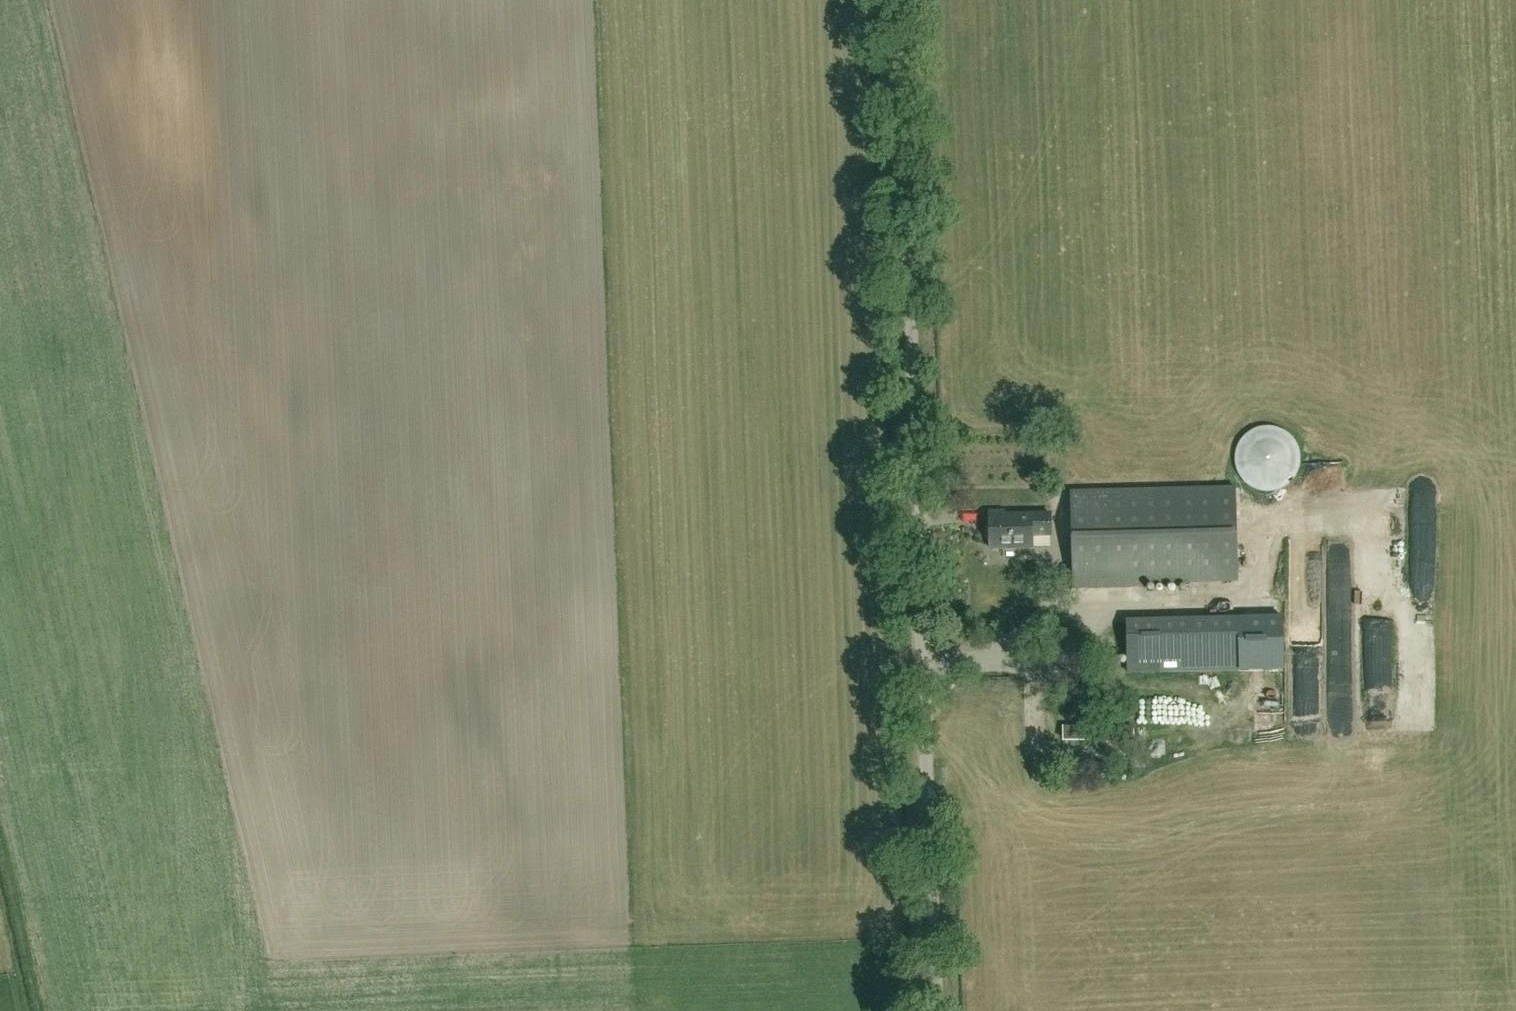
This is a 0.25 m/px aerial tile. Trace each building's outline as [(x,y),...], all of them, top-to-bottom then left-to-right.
[(1294,478),(1299,469),(1301,459),(1299,445),(1293,435),(1285,428),(1274,424),(1262,424),(1251,428),(1242,435),(1237,445),(1235,457),(1236,467),(1241,476),(1248,483),(1257,488),(1267,490),(1277,489),(1286,484),(1294,478)] [(1237,578),(1234,486),(1071,491),(1074,587),(1146,585),(1146,581),(1237,578)] [(1033,534),(1051,534),(1051,513),(1004,514),(1004,511),(990,511),(991,547),(1034,546),(1033,534)] [(1309,562),(1325,562),(1325,535),(1310,535),(1309,562)] [(1127,618),(1129,670),(1241,667),(1240,615),(1127,618)] [(1325,643),(1299,643),(1298,739),(1325,739),(1325,643)] [(1335,657),(1334,690),(1356,690),(1357,658),(1335,657)] [(1088,726),(1062,726),(1062,740),(1088,740),(1088,726)]
